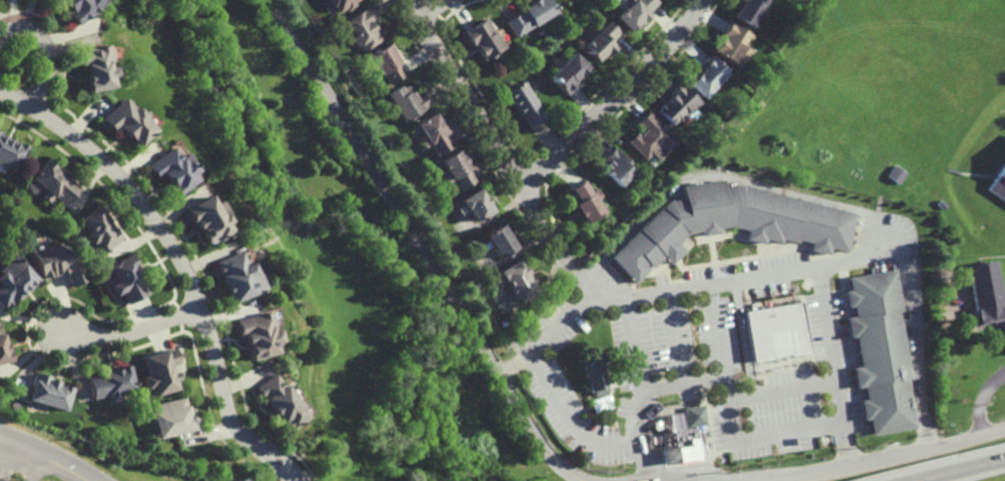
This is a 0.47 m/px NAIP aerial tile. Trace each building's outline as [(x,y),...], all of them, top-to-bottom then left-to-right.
[(66,13),(54,0),(99,0),(101,3),(76,28),(63,15),(66,13)] [(330,9),(324,0),(357,0),(358,1),(351,5),(353,7),(345,12),(343,10),(335,15),(331,8),(330,9)] [(530,4),(536,0),(549,0),(558,13),(535,27),(517,38),(507,23),(525,11),(524,9),(531,5),(530,4)] [(628,4),(631,0),(657,0),(660,3),(650,13),(652,15),(645,21),(646,22),(639,29),(638,27),(632,33),(617,18),(629,6),(628,4)] [(732,18),(743,0),(767,0),(750,29),(732,18)] [(362,53),(358,47),(355,49),(348,40),(352,37),(343,24),(363,11),(362,10),(367,7),(376,20),(373,22),(379,32),(376,34),(381,41),(362,53)] [(505,49),(485,62),(476,47),(477,46),(476,45),(473,47),(465,33),(487,19),(505,49)] [(622,34),(612,43),(614,45),(615,45),(618,48),(610,55),(608,53),(599,62),(584,47),(592,39),(590,37),(598,30),(600,31),(610,22),(622,34)] [(748,45),(747,44),(733,66),(713,53),(716,48),(717,48),(723,39),(724,40),(726,38),(722,36),(731,22),(753,37),(748,45)] [(388,86),(382,76),(380,77),(368,57),(389,45),(400,64),(399,65),(406,76),(388,86)] [(106,70),(111,69),(114,79),(107,80),(110,90),(87,95),(84,84),(85,84),(83,76),(85,76),(83,69),(80,70),(78,62),(78,61),(77,53),(105,47),(109,63),(104,64),(106,70)] [(578,84),(576,82),(576,83),(578,85),(567,96),(551,77),(575,53),(590,68),(584,75),(586,76),(578,84)] [(702,101),(687,86),(695,78),(693,75),(699,68),(698,67),(709,55),(729,73),(702,101)] [(529,94),(531,93),(534,98),(533,99),(545,118),(530,128),(523,117),(521,118),(505,94),(522,83),(529,94)] [(681,122),(679,121),(672,127),(661,116),(663,114),(659,111),(660,110),(661,108),(663,105),(665,105),(665,102),(668,100),(666,99),(681,84),(700,102),(681,122)] [(419,94),(421,93),(430,107),(416,116),(417,117),(404,126),(385,97),(399,88),(400,90),(405,88),(416,90),(419,94)] [(130,111),(132,110),(140,119),(139,121),(147,130),(148,129),(151,132),(147,137),(147,138),(145,140),(144,140),(135,149),(128,142),(127,143),(120,138),(113,132),(111,134),(98,121),(114,106),(114,105),(115,102),(117,101),(118,101),(121,101),(123,101),(124,102),(125,104),(125,105),(125,106),(130,111)] [(677,143),(658,162),(651,155),(646,160),(629,142),(634,137),(638,134),(640,137),(646,131),(639,123),(650,112),(658,122),(659,124),(677,143)] [(452,148),(435,158),(428,148),(427,147),(423,149),(418,141),(422,139),(415,128),(434,116),(447,136),(445,137),(452,148)] [(1,165),(0,166),(0,133),(2,134),(1,135),(20,145),(21,144),(30,148),(18,173),(1,165)] [(174,191),(167,183),(168,182),(165,178),(164,179),(159,172),(154,176),(149,171),(143,164),(151,158),(153,161),(169,148),(177,159),(178,157),(180,159),(185,159),(192,167),(188,171),(193,176),(174,191)] [(628,177),(626,176),(617,184),(599,166),(617,150),(632,166),(629,169),(633,173),(628,177)] [(460,158),(464,156),(469,164),(466,166),(473,177),(459,186),(453,176),(447,180),(441,171),(445,168),(441,163),(457,153),(460,158)] [(64,177),(66,175),(79,186),(63,204),(53,196),(48,201),(40,194),(45,189),(28,174),(34,168),(38,171),(47,160),(59,170),(58,171),(64,177)] [(1002,161),(1004,162),(1004,201),(986,187),(995,172),(994,172),(1002,161)] [(897,183),(904,173),(894,167),(887,176),(897,183)] [(915,183),(910,179),(915,173),(920,177),(915,183)] [(587,220),(574,201),(577,199),(569,187),(583,177),(604,209),(587,220)] [(724,186),(742,183),(855,212),(855,213),(866,217),(858,247),(848,246),(846,250),(832,247),(829,254),(811,249),(812,243),(798,239),(797,241),(782,238),(780,242),(765,238),(763,242),(746,238),(747,230),(734,225),(719,226),(720,232),(701,235),(699,230),(688,231),(676,242),(683,249),(670,262),(663,255),(651,267),(647,262),(644,264),(647,269),(634,280),(623,270),(615,277),(604,265),(611,257),(609,256),(666,200),(683,196),(681,184),(723,178),(724,186)] [(929,194),(922,187),(926,183),(933,190),(929,194)] [(483,193),(485,192),(489,199),(488,200),(493,208),(475,219),(466,204),(464,205),(458,196),(478,184),(483,193)] [(212,202),(218,198),(226,210),(223,212),(226,218),(223,220),(228,228),(206,243),(204,239),(203,239),(198,231),(199,230),(197,226),(196,227),(192,220),(189,222),(185,214),(186,213),(183,207),(189,203),(189,202),(206,191),(212,202)] [(942,209),(935,202),(940,198),(946,205),(942,209)] [(110,224),(111,223),(117,231),(115,231),(120,237),(98,254),(90,242),(89,242),(82,233),(86,230),(77,217),(95,203),(102,212),(101,212),(110,224)] [(498,255),(483,232),(501,221),(516,244),(498,255)] [(63,271),(63,273),(59,274),(57,272),(41,280),(27,248),(33,245),(32,244),(37,242),(38,243),(42,242),(43,243),(52,240),(55,248),(62,245),(66,256),(74,254),(85,279),(69,285),(63,271)] [(242,262),(247,260),(250,269),(253,267),(262,286),(229,300),(225,291),(224,292),(220,283),(221,282),(213,264),(214,264),(213,260),(236,249),(242,262)] [(138,271),(137,272),(141,279),(139,280),(146,292),(127,303),(120,290),(114,294),(109,284),(115,280),(106,264),(128,252),(134,263),(134,264),(138,271)] [(2,308),(0,306),(0,265),(13,254),(35,277),(2,308)] [(530,274),(531,274),(536,280),(534,281),(539,288),(519,301),(513,291),(512,292),(509,285),(505,277),(503,277),(499,269),(520,256),(530,271),(529,271),(530,274)] [(1001,300),(1004,299),(1004,318),(995,321),(994,320),(986,321),(985,323),(976,324),(965,264),(994,259),(1001,300)] [(902,310),(899,310),(910,378),(907,378),(915,427),(872,435),(869,419),(863,420),(860,400),(866,399),(864,386),(855,387),(852,366),(860,365),(855,335),(850,336),(847,317),(855,315),(853,305),(848,306),(845,289),(850,289),(848,276),(895,268),(902,310)] [(790,355),(789,353),(771,355),(772,358),(751,361),(743,310),(801,301),(809,352),(790,355)] [(268,329),(274,327),(278,340),(272,342),(275,351),(248,359),(245,347),(246,347),(245,343),(244,343),(242,335),(236,337),(234,327),(235,327),(233,319),(266,309),(271,326),(267,327),(268,329)] [(171,371),(175,370),(177,378),(173,379),(176,388),(152,395),(150,386),(144,388),(140,375),(146,373),(142,356),(174,347),(178,362),(169,364),(171,371)] [(600,361),(602,360),(609,386),(608,386),(609,391),(594,395),(593,390),(591,391),(581,355),(598,351),(600,361)] [(117,391),(119,398),(108,400),(107,395),(91,398),(87,376),(99,373),(109,370),(109,369),(118,367),(117,366),(128,364),(133,388),(117,391)] [(280,384),(281,383),(306,416),(287,430),(281,422),(283,421),(282,420),(280,422),(262,399),(263,398),(261,396),(260,397),(253,387),(271,373),(280,384)] [(29,402),(35,382),(39,383),(41,376),(50,379),(49,381),(60,384),(58,389),(62,390),(63,388),(73,391),(67,413),(56,410),(29,402)] [(186,415),(188,415),(194,418),(191,423),(192,430),(155,438),(147,404),(182,396),(183,403),(183,404),(185,404),(187,413),(186,414),(186,415)] [(651,420),(642,409),(657,397),(665,408),(651,420)] [(706,458),(662,464),(660,447),(649,448),(647,426),(661,414),(684,412),(684,413),(700,411),(706,458)]
